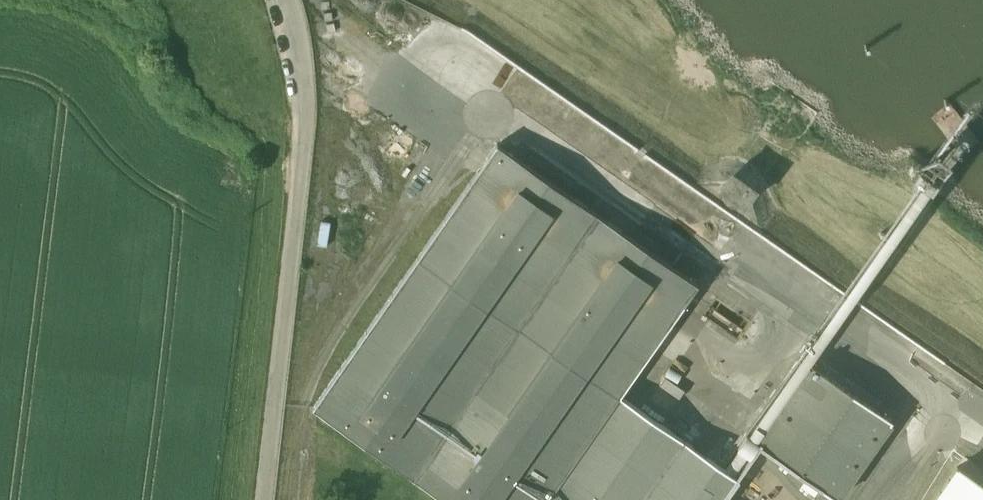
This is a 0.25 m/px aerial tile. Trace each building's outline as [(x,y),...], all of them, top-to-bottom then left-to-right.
[(739,476),(618,394),(698,278),(503,143),(320,407),(453,499),(722,499),(739,476)] [(759,205),(775,185),(749,165),(733,185),(759,205)] [(819,367),(768,440),(843,492),(894,419),(819,367)] [(961,463),(935,499),(982,499),(982,479),(961,463)]
